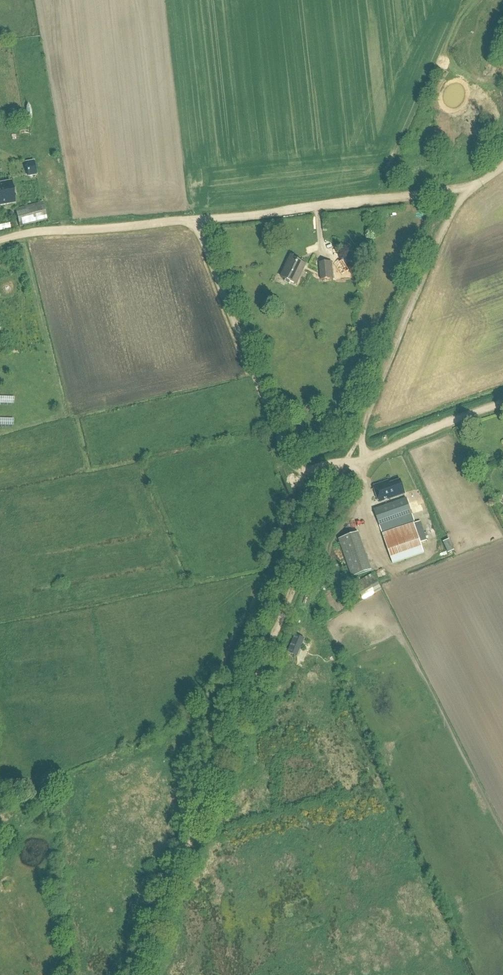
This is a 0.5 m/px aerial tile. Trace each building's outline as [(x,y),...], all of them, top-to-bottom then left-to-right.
[(34,162),(26,163),(28,177),(36,176),(34,162)] [(15,204),(11,182),(0,184),(0,207),(15,204)] [(20,228),(47,221),(43,203),(15,210),(20,228)] [(296,285),(305,266),(291,259),(281,278),(296,285)] [(320,281),(333,280),(332,262),(319,264),(320,281)] [(405,495),(401,481),(391,484),(390,481),(373,487),(379,504),(405,495)] [(417,496),(409,499),(413,509),(420,507),(417,496)] [(382,534),(415,523),(407,499),(374,511),(382,534)] [(428,541),(421,522),(382,535),(392,565),(425,554),(422,543),(428,541)] [(359,531),(338,536),(347,575),(368,570),(359,531)] [(363,598),(381,588),(373,574),(361,581),(363,586),(358,589),(363,598)] [(298,657),(305,640),(295,636),(288,653),(298,657)]
